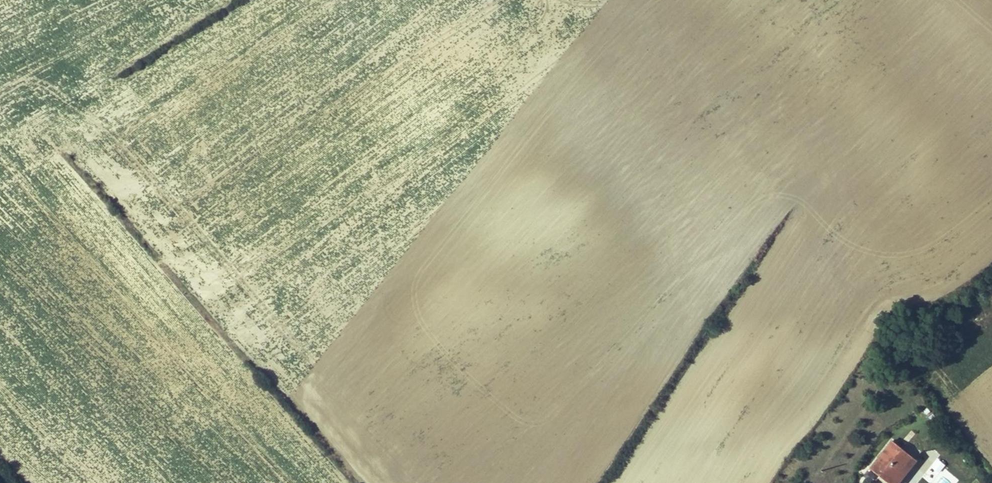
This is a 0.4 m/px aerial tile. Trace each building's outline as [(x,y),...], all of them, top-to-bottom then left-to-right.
[(895,444),(870,469),(884,482),(898,482),(916,465),(895,444)]
